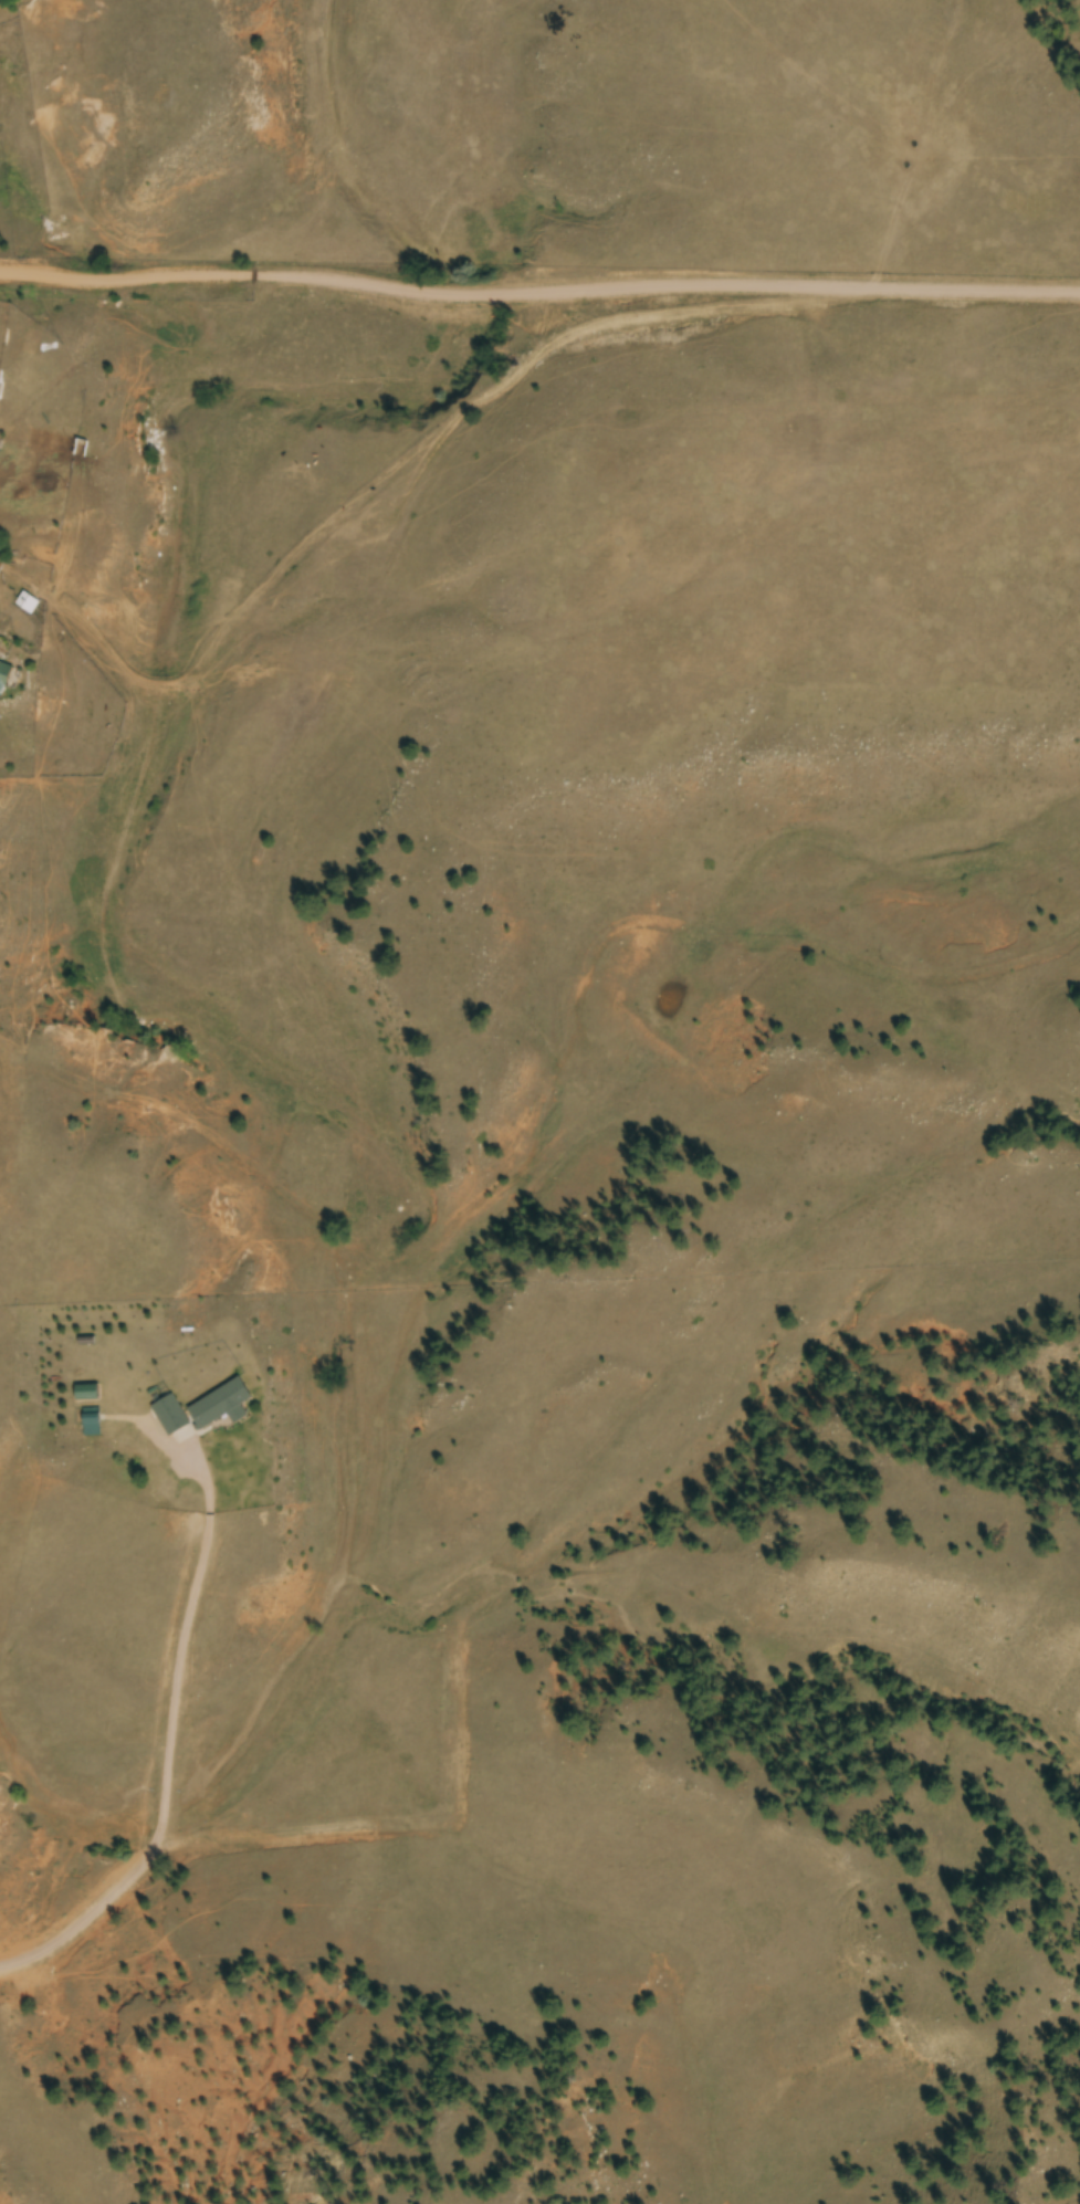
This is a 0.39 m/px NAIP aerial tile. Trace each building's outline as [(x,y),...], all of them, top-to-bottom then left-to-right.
[(89,444),(28,430),(24,448),(85,461),(89,444)] [(30,616),(38,605),(23,595),(15,606),(30,616)] [(1,701),(12,669),(0,665),(0,701),(1,701)] [(234,1425),(248,1417),(242,1405),(251,1400),(241,1381),(187,1407),(199,1431),(229,1416),(234,1425)] [(190,1424),(172,1395),(150,1409),(168,1438),(190,1424)] [(83,1437),(99,1437),(99,1409),(83,1409),(83,1437)]
